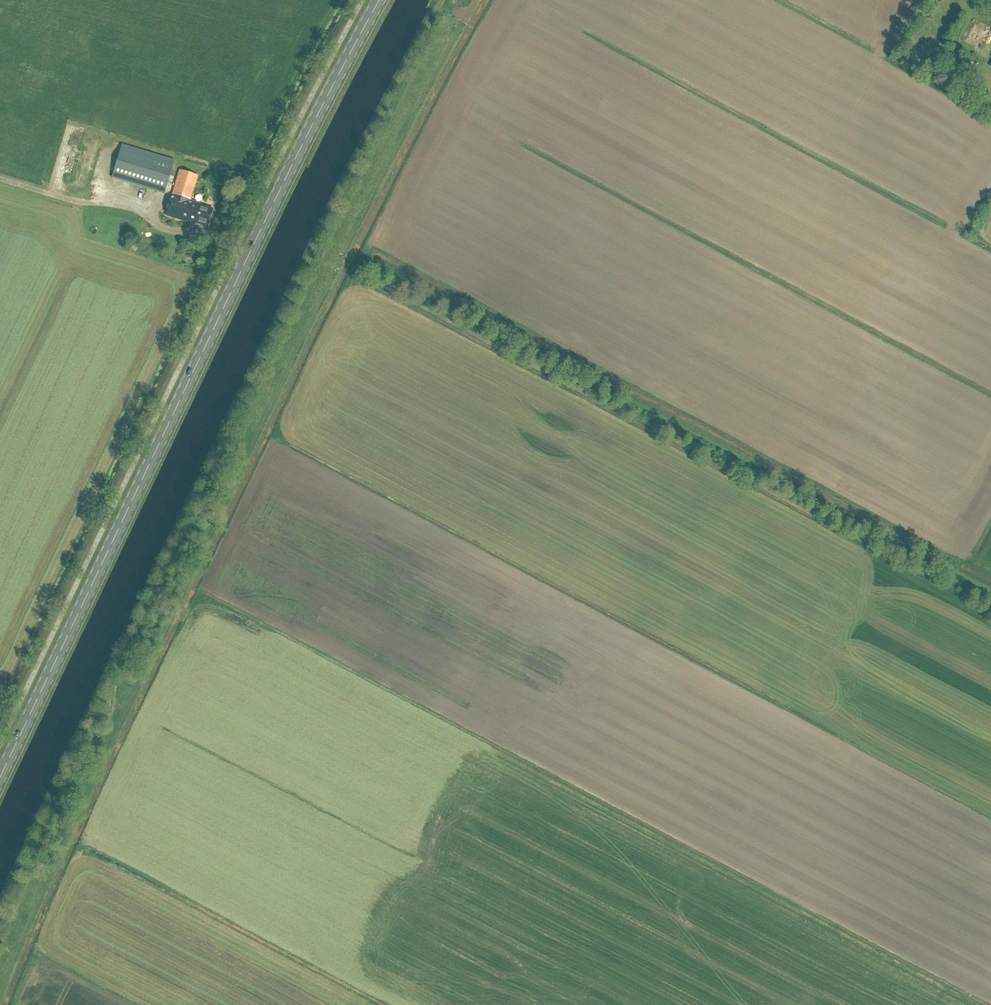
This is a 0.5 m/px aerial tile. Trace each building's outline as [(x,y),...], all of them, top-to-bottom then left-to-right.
[(54,124),(69,127),(70,116),(60,115),(60,117),(55,117),(54,124)] [(80,125),(74,138),(81,141),(87,128),(80,125)] [(62,172),(74,177),(86,148),(74,143),(62,172)] [(165,194),(175,160),(123,144),(112,179),(165,194)] [(166,216),(172,218),(190,223),(191,220),(208,225),(213,210),(202,206),(202,205),(190,201),(198,176),(180,170),(173,196),(171,204),(170,204),(166,216)]
